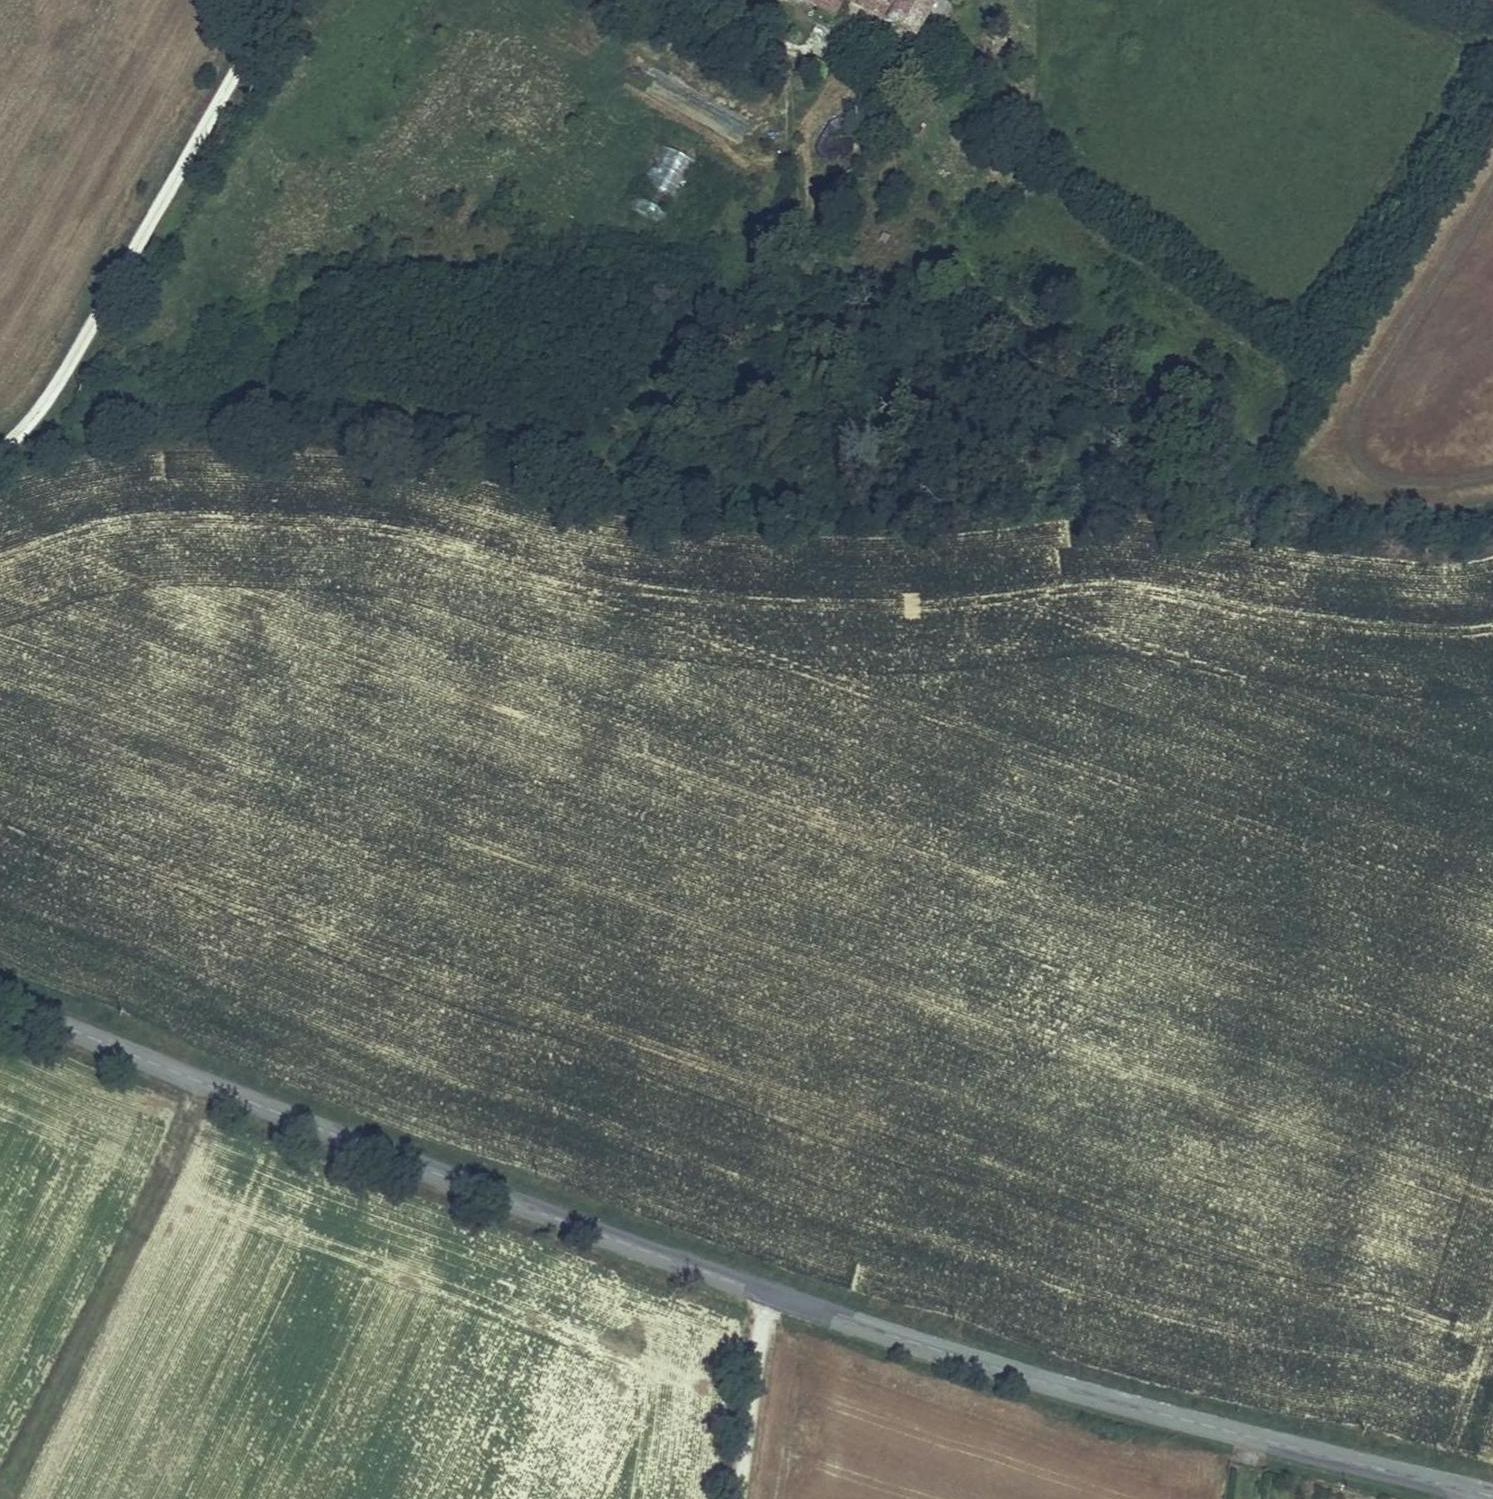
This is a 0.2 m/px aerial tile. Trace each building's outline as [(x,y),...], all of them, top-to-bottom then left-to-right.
[(940,0),(778,0),(902,69),(940,0)] [(658,145),(629,208),(663,224),(692,161),(658,145)]
